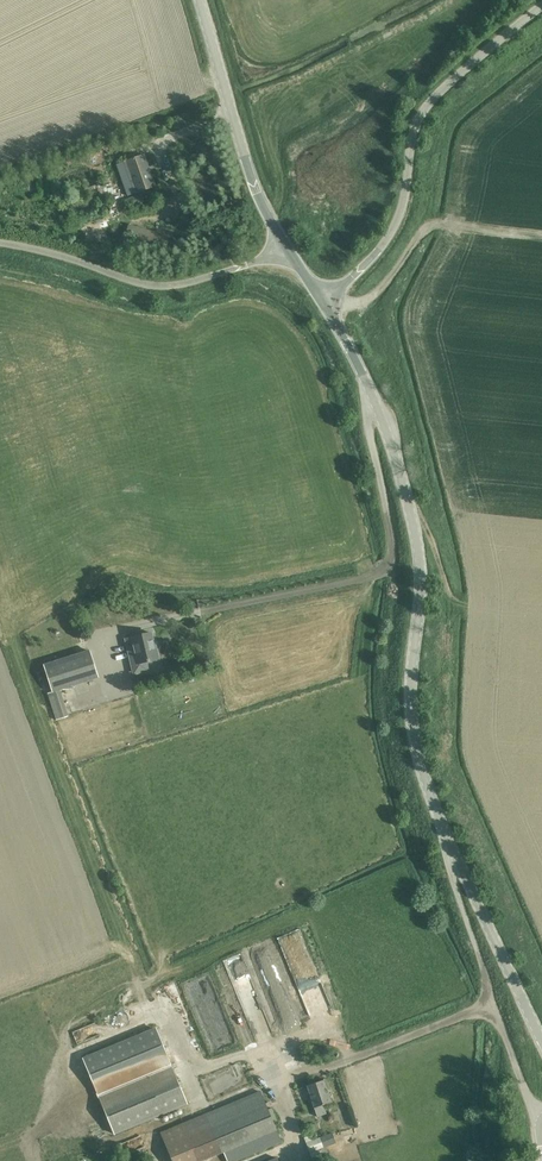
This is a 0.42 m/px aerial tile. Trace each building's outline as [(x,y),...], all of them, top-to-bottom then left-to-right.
[(125,161),(116,164),(127,196),(137,193),(154,187),(143,155),(125,161)] [(141,194),(126,199),(128,207),(144,201),(141,194)] [(132,228),(130,235),(171,247),(173,240),(132,228)] [(232,248),(224,252),(226,257),(229,256),(232,255),(234,254),(232,248)] [(151,633),(131,637),(124,639),(133,676),(149,673),(147,662),(158,659),(155,647),(154,647),(151,633)] [(63,718),(55,692),(98,678),(89,651),(43,665),(52,692),(48,693),(56,720),(63,718)] [(157,1028),(83,1058),(97,1093),(113,1133),(187,1102),(171,1063),(157,1028)] [(323,1104),(332,1101),(325,1080),(308,1086),(318,1116),(326,1113),(323,1104)] [(297,1099),(304,1097),(302,1089),(295,1091),(297,1099)] [(280,1143),(260,1092),(160,1131),(172,1160),(198,1160),(223,1151),(227,1160),(234,1160),(280,1143)] [(306,1142),(313,1160),(319,1160),(327,1158),(323,1148),(336,1143),(332,1133),(306,1142)]
